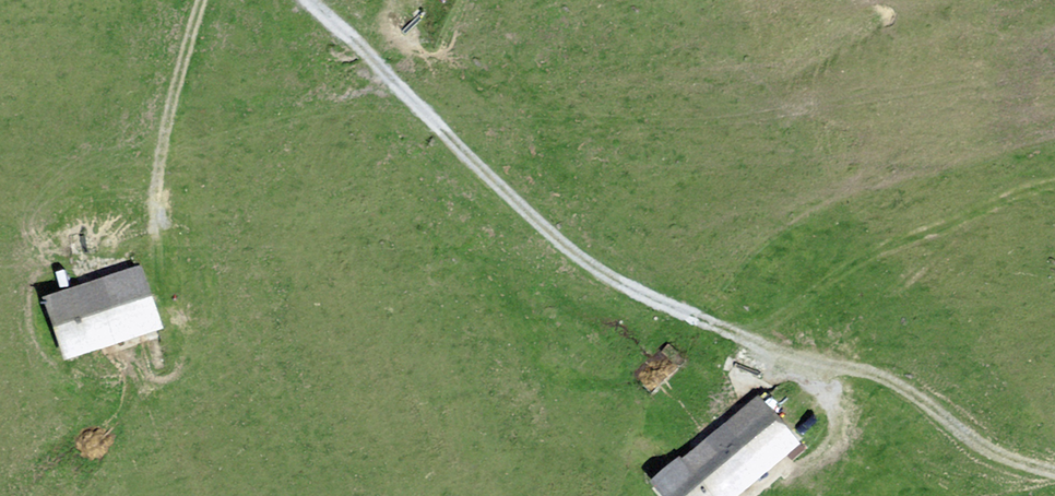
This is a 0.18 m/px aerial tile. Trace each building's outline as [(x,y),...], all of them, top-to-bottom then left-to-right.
[(157,324),(139,272),(51,302),(70,354),(157,324)] [(794,445),(775,423),(784,415),(765,393),(659,481),(672,495),(733,495),(794,445)]
